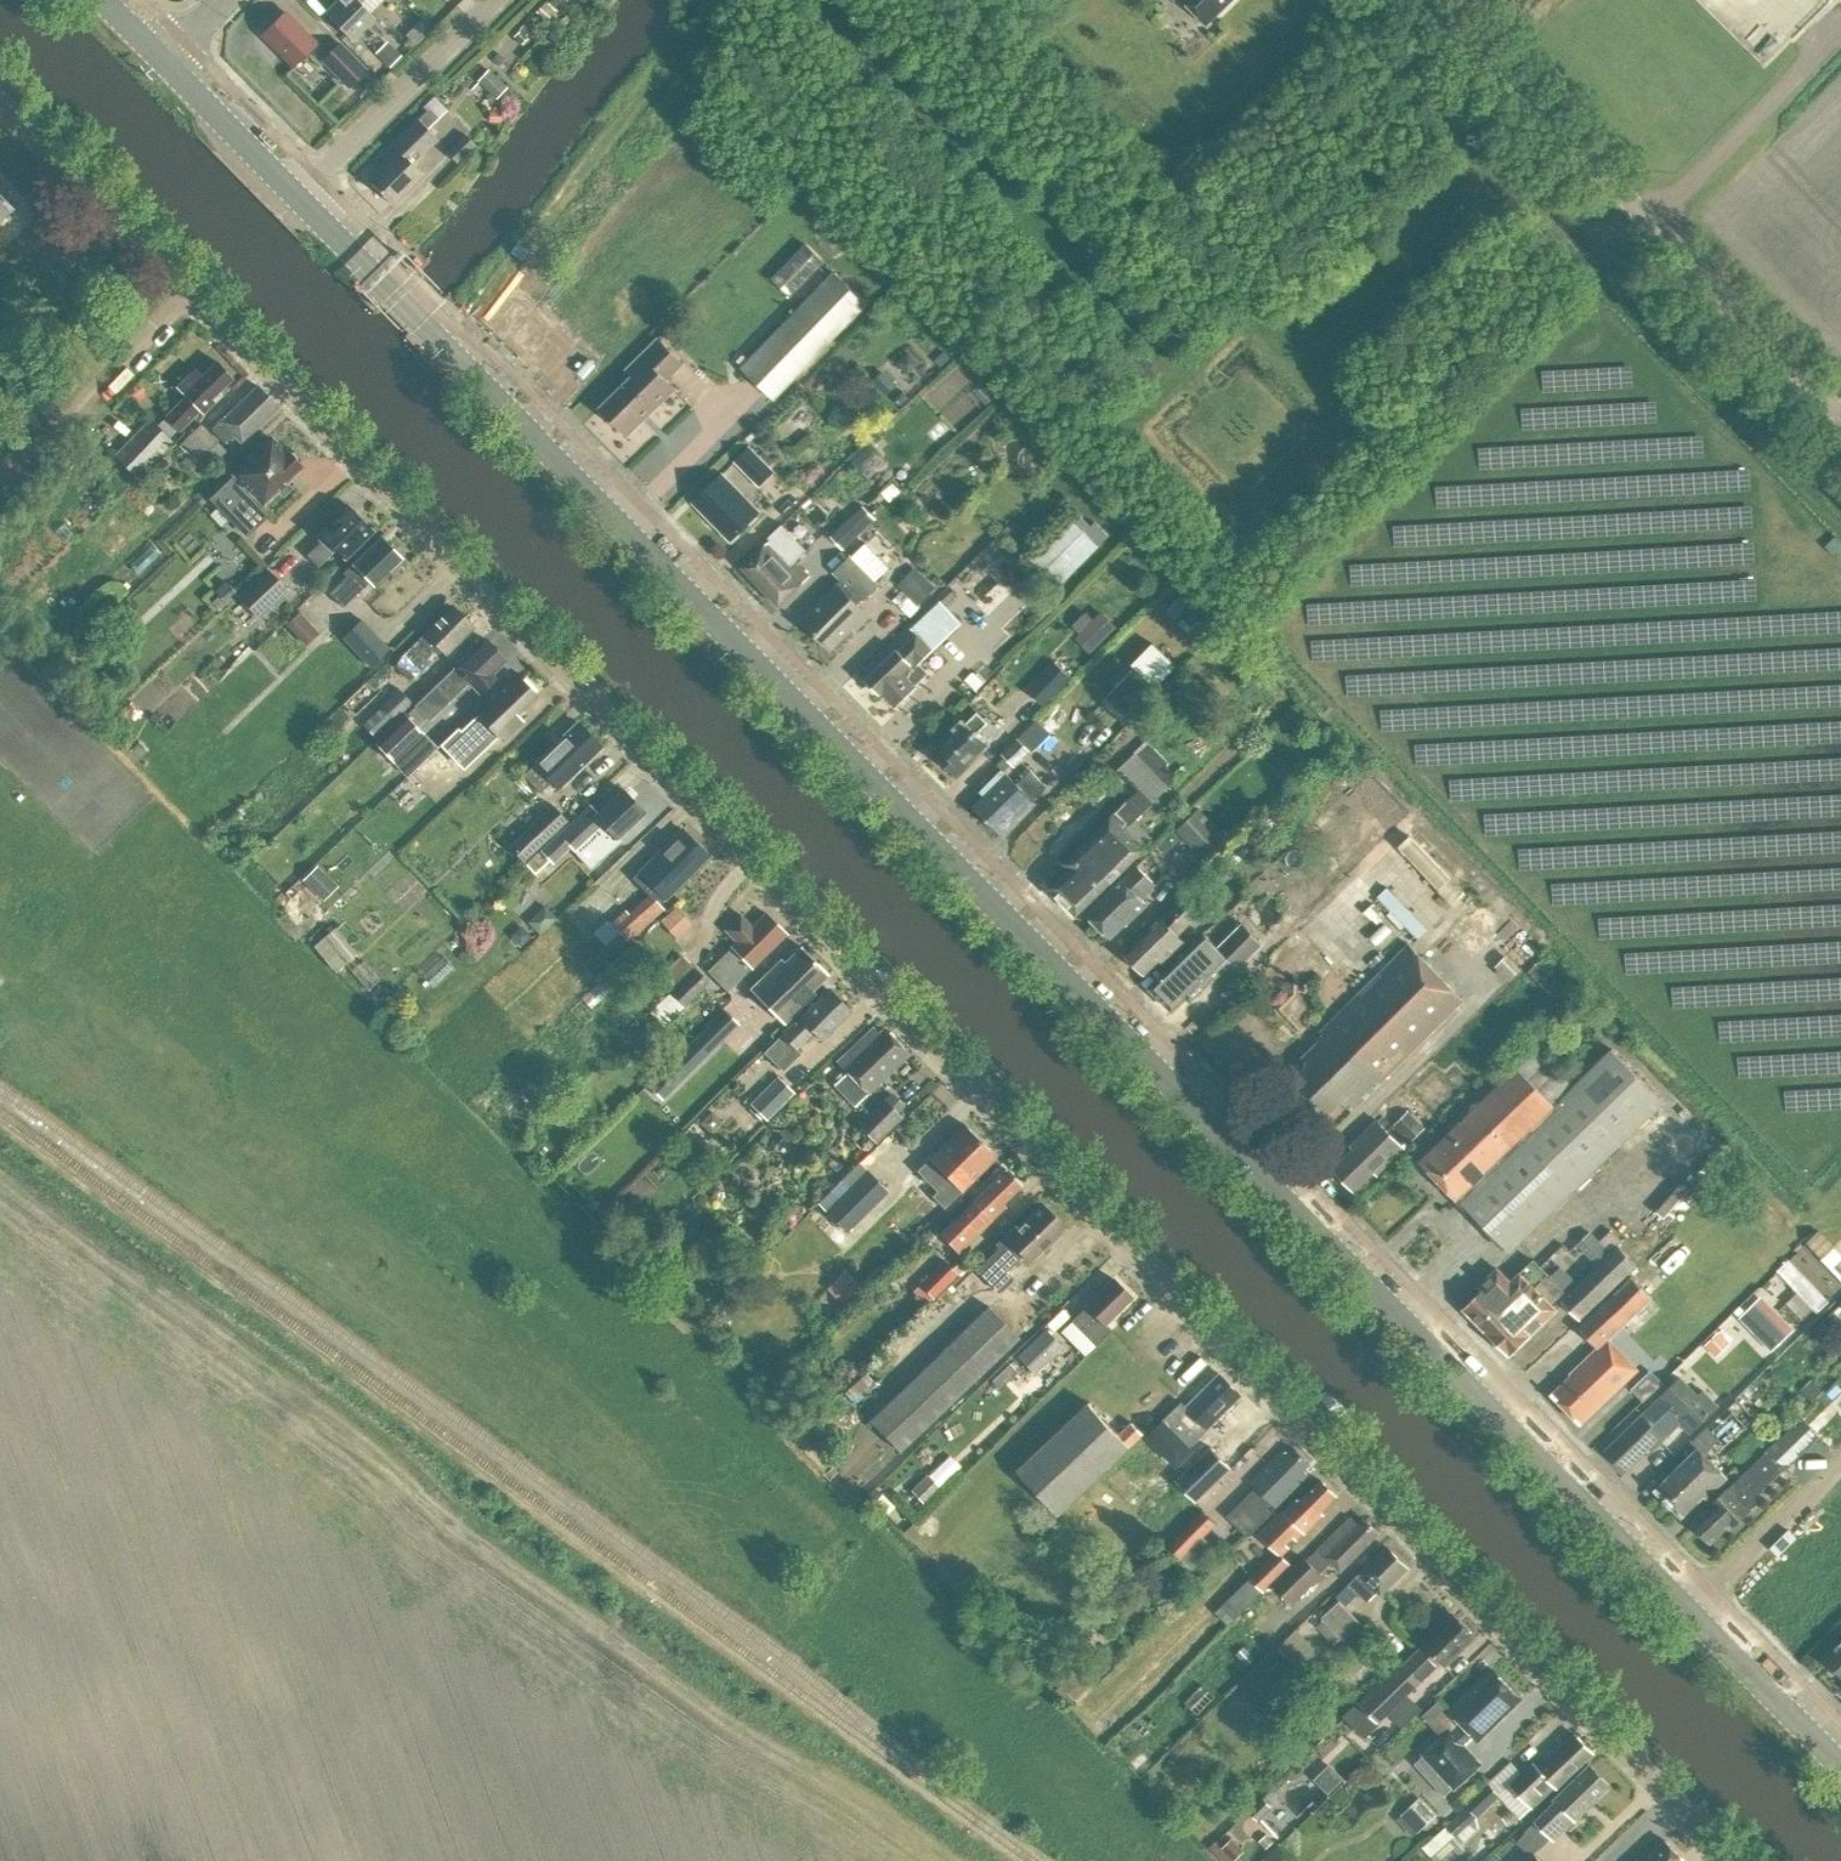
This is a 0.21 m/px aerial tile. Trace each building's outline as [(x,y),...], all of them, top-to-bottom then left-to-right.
[(361,0),(338,0),(324,14),(351,41),(374,18),(359,3),(361,0)] [(1233,0),(1183,0),(1208,25),(1233,0)] [(546,22),(557,11),(546,1),(536,13),(546,22)] [(293,66),(315,44),(284,12),(262,35),(293,66)] [(520,45),(536,29),(528,21),(518,30),(519,31),(512,37),(520,45)] [(349,90),(368,71),(339,41),(320,60),(349,90)] [(390,68),(401,56),(386,42),(375,54),(390,68)] [(508,87),(488,69),(477,81),(496,99),(508,87)] [(427,130),(437,120),(428,110),(418,121),(427,130)] [(410,163),(435,138),(427,130),(418,121),(417,120),(391,146),(396,151),(367,180),(391,205),(422,174),(410,163)] [(465,136),(448,153),(458,163),(475,146),(465,136)] [(10,208),(0,198),(0,218),(10,208)] [(791,299),(825,264),(806,246),(773,281),(791,299)] [(775,403),(868,307),(834,274),(741,370),(775,403)] [(627,371),(634,377),(601,409),(629,437),(676,391),(667,382),(683,366),(658,340),(627,371)] [(222,395),(218,391),(232,378),(217,362),(202,376),(194,369),(175,387),(185,397),(164,417),(166,418),(158,427),(150,419),(114,455),(122,464),(137,478),(150,464),(172,441),(164,434),(172,426),(178,432),(199,411),(202,414),(222,395)] [(240,444),(277,407),(256,386),(212,431),(224,444),(232,436),(240,444)] [(218,441),(201,424),(179,445),(196,463),(218,441)] [(879,433),(873,439),(879,445),(885,439),(879,433)] [(292,487),(286,481),(301,467),(297,463),(298,462),(299,457),(293,451),(288,451),(287,453),(284,450),(283,451),(270,438),(232,473),(233,474),(210,497),(232,518),(255,495),(264,504),(278,491),(283,496),(292,487)] [(736,462),(760,487),(776,471),(751,446),(736,462)] [(859,459),(852,465),(863,476),(869,470),(859,459)] [(732,541),(762,513),(725,474),(695,503),(732,541)] [(344,558),(371,530),(348,506),(327,528),(326,527),(316,537),(320,541),(307,554),(318,566),(335,549),(344,558)] [(865,506),(832,537),(844,550),(877,519),(865,506)] [(1061,586),(1100,547),(1072,519),(1033,558),(1061,586)] [(769,538),(771,540),(743,568),(780,606),(811,577),(796,562),(808,551),(782,525),(769,538)] [(399,557),(399,553),(392,546),(388,546),(380,537),(341,575),(344,578),(327,594),(342,609),(369,583),(376,590),(392,574),(389,572),(401,559),(399,557)] [(865,545),(852,559),(850,557),(833,572),(842,581),(802,621),(832,651),(854,629),(857,632),(872,617),(861,606),(880,587),(875,582),(889,569),(865,545)] [(258,619),(288,591),(267,569),(238,597),(258,619)] [(938,591),(918,571),(902,588),(922,607),(938,591)] [(893,601),(911,618),(921,608),(903,591),(893,601)] [(900,652),(898,650),(868,679),(869,680),(868,685),(867,686),(875,694),(876,693),(881,693),(882,694),(883,693),(896,706),(930,674),(921,665),(963,625),(941,602),(913,629),(918,635),(900,652)] [(444,654),(471,627),(469,625),(470,621),(464,616),(460,616),(451,607),(397,659),(414,676),(440,650),(444,654)] [(305,608),(292,620),(312,641),(324,629),(305,608)] [(371,668),(390,649),(362,620),(343,639),(371,668)] [(1051,637),(1057,631),(1050,625),(1045,630),(1051,637)] [(496,677),(492,673),(504,661),(502,658),(504,656),(494,646),(496,644),(487,636),(415,706),(429,721),(467,683),(479,695),(496,677)] [(1072,677),(1055,661),(1028,688),(1045,704),(1072,677)] [(1156,687),(1135,667),(1104,701),(1125,721),(1156,687)] [(976,691),(984,684),(973,673),(965,680),(976,691)] [(524,722),(516,714),(536,695),(533,693),(536,690),(524,678),(521,680),(519,678),(504,692),(502,689),(460,730),(458,728),(440,745),(443,748),(414,775),(426,787),(454,761),(457,764),(492,730),(503,742),(524,722)] [(375,738),(394,720),(382,707),(363,725),(375,738)] [(957,777),(989,745),(989,746),(1002,733),(987,717),(986,719),(979,712),(968,723),(965,719),(954,729),(955,730),(939,746),(943,751),(937,757),(957,777)] [(394,765),(425,735),(405,714),(374,743),(394,765)] [(1044,743),(1052,735),(1037,721),(1019,739),(1018,739),(1002,754),(1005,757),(1013,765),(1016,768),(1031,752),(1036,758),(1048,746),(1044,743)] [(600,747),(577,723),(521,774),(538,791),(549,780),(556,788),(600,747)] [(1136,754),(1125,765),(1119,771),(1125,776),(1139,792),(1151,804),(1168,788),(1136,754)] [(1005,773),(1013,765),(1005,757),(998,765),(1003,770),(1005,773)] [(985,796),(974,807),(1001,834),(1034,802),(1048,788),(1031,772),(1017,785),(1005,773),(1003,770),(981,792),(985,796)] [(616,838),(643,812),(622,789),(597,813),(589,804),(540,850),(525,864),(535,875),(549,861),(553,864),(570,847),(591,869),(620,841),(616,838)] [(1359,798),(1390,831),(1400,821),(1369,789),(1359,798)] [(1141,814),(1151,804),(1139,792),(1129,801),(1141,814)] [(1141,814),(1129,801),(1064,864),(1069,869),(1050,887),(1078,916),(1125,870),(1145,850),(1126,830),(1142,815),(1141,814)] [(564,819),(551,805),(507,846),(520,859),(564,819)] [(1227,837),(1200,809),(1177,831),(1205,859),(1227,837)] [(658,905),(707,856),(681,829),(631,878),(646,894),(626,913),(623,910),(609,924),(619,934),(627,942),(662,910),(658,905)] [(1399,862),(1419,842),(1411,834),(1391,854),(1399,862)] [(1155,886),(1136,867),(1125,878),(1088,913),(1112,938),(1125,926),(1147,905),(1142,899),(1155,886)] [(1200,916),(1214,902),(1197,884),(1183,898),(1200,916)] [(286,914),(278,922),(297,940),(323,914),(300,890),(281,909),(286,914)] [(1200,916),(1183,898),(1125,953),(1146,975),(1160,961),(1164,966),(1187,944),(1179,936),(1200,916)] [(539,934),(556,918),(544,906),(527,921),(539,934)] [(677,939),(692,924),(676,908),(660,922),(677,939)] [(750,969),(785,934),(764,913),(751,926),(739,915),(724,930),(735,941),(730,946),(731,947),(706,971),(719,984),(743,961),(750,969)] [(1217,948),(1205,935),(1149,989),(1172,1013),(1186,999),(1191,1004),(1233,963),(1245,963),(1263,945),(1242,924),(1217,948)] [(520,947),(531,937),(521,926),(510,935),(520,947)] [(357,954),(336,928),(313,946),(335,972),(357,954)] [(454,951),(463,942),(456,934),(447,943),(454,951)] [(613,955),(627,942),(619,934),(605,947),(613,955)] [(1301,1059),(1308,1066),(1289,1084),(1323,1119),(1341,1102),(1352,1113),(1464,1002),(1408,945),(1318,1033),(1322,1037),(1301,1059)] [(827,974),(800,946),(784,963),(781,960),(750,989),(785,1025),(816,995),(811,990),(827,974)] [(1556,1000),(1570,987),(1542,959),(1529,973),(1556,1000)] [(684,1007),(709,983),(694,968),(670,992),(684,1007)] [(821,1041),(849,1012),(826,989),(764,1053),(782,1072),(800,1055),(796,1050),(813,1033),(821,1041)] [(664,1027),(684,1007),(670,992),(649,1012),(664,1027)] [(676,1085),(739,1024),(723,1007),(706,1024),(707,1026),(661,1070),(676,1085)] [(866,1095),(908,1054),(883,1028),(877,1034),(872,1028),(837,1062),(847,1073),(836,1084),(855,1104),(866,1094),(866,1095)] [(1506,1249),(1661,1101),(1611,1050),(1572,1087),(1537,1050),(1420,1162),(1424,1166),(1423,1169),(1429,1175),(1433,1175),(1458,1201),(1459,1200),(1506,1249)] [(777,1076),(749,1104),(766,1121),(795,1093),(777,1076)] [(875,1142),(902,1117),(883,1097),(856,1122),(875,1142)] [(711,1135),(722,1122),(710,1111),(699,1123),(711,1135)] [(1410,1142),(1424,1129),(1408,1113),(1394,1126),(1410,1142)] [(1350,1147),(1353,1150),(1333,1170),(1355,1192),(1374,1173),(1377,1176),(1405,1149),(1377,1121),(1350,1147)] [(995,1157),(963,1124),(933,1154),(935,1156),(926,1165),(956,1196),(995,1157)] [(847,1232),(888,1191),(866,1169),(825,1211),(847,1232)] [(1020,1185),(1005,1169),(939,1233),(957,1252),(1004,1206),(1001,1203),(1020,1185)] [(1665,1219),(1690,1189),(1681,1183),(1657,1212),(1665,1219)] [(1027,1262),(1062,1227),(1059,1224),(1059,1222),(1054,1217),(1052,1217),(1040,1206),(1017,1229),(1014,1225),(995,1244),(999,1248),(988,1258),(1002,1272),(1020,1254),(1027,1262)] [(1819,1230),(1806,1243),(1822,1259),(1822,1260),(1840,1280),(1840,1253),(1835,1247),(1819,1230)] [(1494,1321),(1484,1331),(1508,1355),(1509,1357),(1563,1304),(1579,1321),(1636,1266),(1617,1246),(1578,1284),(1561,1267),(1550,1278),(1546,1274),(1498,1325),(1494,1321)] [(933,1299),(958,1274),(959,1275),(971,1263),(964,1256),(952,1268),(943,1259),(918,1284),(919,1285),(932,1297),(933,1299)] [(1830,1302),(1789,1260),(1777,1272),(1797,1292),(1786,1303),(1803,1320),(1814,1310),(1818,1314),(1830,1302)] [(1498,1325),(1546,1274),(1533,1261),(1512,1282),(1498,1268),(1478,1288),(1482,1292),(1464,1310),(1484,1331),(1494,1321),(1498,1325)] [(867,1295),(849,1273),(828,1291),(847,1312),(867,1295)] [(1571,1377),(1552,1395),(1567,1410),(1623,1354),(1607,1338),(1624,1322),(1635,1333),(1660,1308),(1629,1275),(1576,1325),(1597,1347),(1569,1374),(1571,1377)] [(1104,1324),(1130,1297),(1111,1279),(1084,1306),(1086,1308),(1060,1332),(1084,1356),(1110,1330),(1104,1324)] [(925,1304),(932,1297),(919,1285),(912,1291),(925,1304)] [(1763,1297),(1742,1318),(1773,1350),(1794,1329),(1763,1297)] [(899,1452),(1017,1339),(987,1307),(869,1421),(899,1452)] [(1045,1328),(1017,1356),(1035,1374),(1063,1346),(1045,1328)] [(1623,1354),(1567,1410),(1581,1425),(1638,1370),(1623,1354)] [(842,1370),(847,1375),(853,1375),(858,1370),(858,1368),(858,1364),(853,1359),(847,1360),(842,1364),(842,1370)] [(999,1390),(1016,1373),(1008,1365),(991,1381),(999,1390)] [(852,1400),(873,1381),(865,1373),(844,1392),(852,1400)] [(1207,1431),(1240,1396),(1220,1374),(1187,1408),(1182,1403),(1165,1421),(1164,1421),(1147,1437),(1177,1466),(1192,1451),(1177,1436),(1195,1418),(1207,1431)] [(828,1399),(842,1386),(833,1377),(819,1390),(828,1399)] [(1643,1415),(1605,1452),(1626,1473),(1645,1454),(1648,1457),(1680,1425),(1690,1434),(1718,1407),(1703,1391),(1698,1396),(1681,1378),(1643,1416),(1643,1415)] [(1813,1402),(1824,1391),(1812,1380),(1801,1391),(1813,1402)] [(1125,1452),(1143,1434),(1132,1423),(1120,1435),(1089,1403),(1018,1471),(1060,1514),(1125,1452)] [(1689,1444),(1696,1451),(1656,1491),(1682,1518),(1704,1496),(1707,1499),(1728,1478),(1704,1454),(1718,1440),(1706,1428),(1689,1444)] [(1713,1504),(1716,1507),(1696,1527),(1698,1529),(1698,1533),(1704,1539),(1708,1539),(1711,1541),(1730,1522),(1735,1527),(1748,1514),(1745,1510),(1800,1456),(1783,1439),(1713,1504)] [(1196,1503),(1231,1469),(1210,1447),(1175,1480),(1196,1503)] [(1277,1509),(1309,1476),(1303,1470),(1310,1464),(1294,1448),(1288,1455),(1282,1449),(1250,1482),(1256,1488),(1227,1517),(1248,1538),(1272,1514),(1267,1509),(1272,1504),(1277,1509)] [(1321,1480),(1300,1501),(1297,1498),(1260,1534),(1277,1552),(1279,1549),(1284,1554),(1324,1515),(1321,1512),(1337,1496),(1321,1480)] [(1207,1512),(1184,1535),(1199,1550),(1222,1527),(1207,1512)] [(1363,1518),(1357,1524),(1351,1517),(1319,1550),(1318,1549),(1307,1561),(1303,1558),(1276,1586),(1294,1604),(1333,1564),(1341,1572),(1378,1533),(1363,1518)] [(1380,1597),(1408,1568),(1387,1546),(1349,1584),(1352,1588),(1322,1618),(1324,1620),(1317,1627),(1335,1645),(1341,1639),(1344,1641),(1362,1624),(1346,1607),(1359,1594),(1367,1602),(1377,1593),(1380,1597)] [(1264,1592),(1292,1565),(1279,1551),(1215,1612),(1230,1627),(1264,1592)] [(1459,1651),(1474,1636),(1455,1615),(1403,1666),(1400,1663),(1359,1703),(1378,1722),(1441,1661),(1446,1666),(1459,1655),(1459,1651)] [(1082,1646),(1096,1642),(1092,1629),(1078,1633),(1082,1646)] [(1289,1664),(1310,1643),(1297,1629),(1276,1650),(1289,1664)] [(1261,1638),(1237,1661),(1247,1671),(1270,1648),(1261,1638)] [(1825,1658),(1840,1675),(1840,1643),(1825,1658)] [(1221,1705),(1248,1732),(1293,1687),(1265,1660),(1221,1705)] [(1075,1700),(1094,1683),(1080,1668),(1061,1685),(1075,1700)] [(1521,1698),(1494,1670),(1451,1711),(1462,1724),(1451,1734),(1449,1732),(1426,1754),(1455,1786),(1479,1764),(1463,1747),(1475,1737),(1478,1740),(1521,1698)] [(1557,1788),(1593,1753),(1575,1734),(1539,1768),(1533,1761),(1521,1772),(1509,1784),(1498,1794),(1499,1795),(1521,1818),(1532,1808),(1556,1786),(1557,1788)] [(1320,1780),(1340,1788),(1347,1771),(1327,1763),(1320,1780)] [(1575,1819),(1610,1785),(1591,1766),(1556,1800),(1557,1801),(1516,1840),(1530,1854),(1535,1849),(1537,1850),(1552,1835),(1554,1837),(1573,1818),(1575,1819)] [(1477,1815),(1499,1795),(1498,1794),(1489,1784),(1467,1804),(1477,1815)] [(1257,1818),(1271,1805),(1263,1797),(1249,1811),(1257,1818)] [(1417,1833),(1437,1815),(1421,1797),(1401,1815),(1417,1833)] [(1268,1813),(1282,1829),(1299,1815),(1284,1798),(1268,1813)] [(1454,1837),(1461,1846),(1480,1828),(1477,1817),(1468,1807),(1446,1827),(1454,1836),(1454,1837)] [(1462,1847),(1461,1846),(1454,1837),(1454,1836),(1446,1827),(1424,1848),(1437,1860),(1447,1860),(1462,1847)] [(1266,1849),(1274,1842),(1267,1834),(1259,1842),(1266,1849)] [(1245,1851),(1232,1838),(1222,1849),(1235,1860),(1245,1851)] [(1666,1841),(1645,1860),(1685,1860),(1666,1841)] [(1534,1851),(1525,1860),(1544,1860),(1534,1851)]
